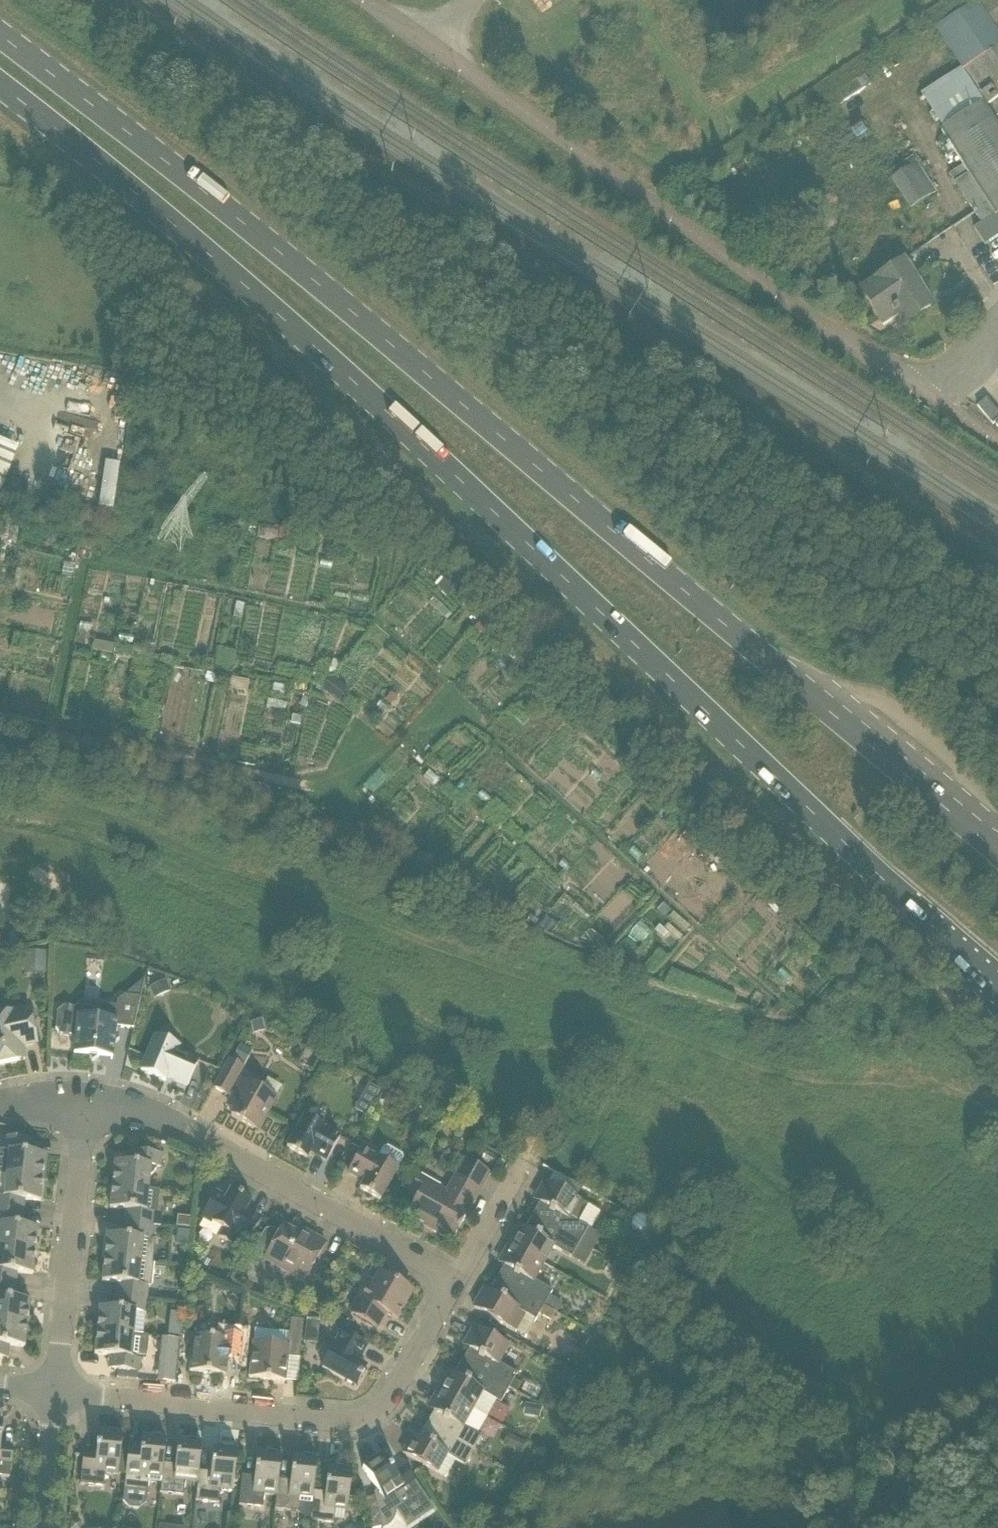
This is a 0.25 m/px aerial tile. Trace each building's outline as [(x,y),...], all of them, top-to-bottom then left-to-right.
[(937,28),(964,70),(997,48),(997,0),(981,0),(937,28)] [(997,118),(997,48),(964,70),(987,105),(989,104),(997,118)] [(976,214),(982,225),(975,230),(986,246),(997,239),(997,118),(989,104),(987,105),(942,134),(963,167),(950,175),(976,214)] [(911,209),(936,193),(912,157),(887,174),(911,209)] [(904,325),(932,307),(901,260),(858,289),(882,324),(898,314),(904,325)] [(0,499),(20,449),(0,442),(0,499)] [(25,953),(25,975),(46,975),(46,953),(25,953)] [(170,992),(166,981),(150,988),(154,999),(170,992)] [(134,1029),(141,998),(125,997),(118,1002),(116,1021),(102,1020),(96,1013),(85,1012),(80,1005),(75,1009),(63,1008),(58,1012),(56,1030),(61,1036),(68,1037),(71,1036),(75,1041),(74,1056),(89,1057),(93,1063),(103,1054),(113,1055),(114,1045),(119,1041),(115,1036),(116,1028),(134,1029)] [(20,1061),(20,1060),(18,1061),(15,1049),(37,1044),(29,1011),(15,1014),(15,1012),(0,1016),(0,1066),(20,1061)] [(266,1032),(263,1021),(251,1024),(254,1035),(266,1032)] [(167,1078),(188,1086),(198,1061),(178,1052),(180,1048),(155,1038),(141,1072),(165,1082),(167,1078)] [(244,1067),(253,1053),(241,1046),(233,1061),(244,1067)] [(214,1089),(227,1096),(243,1068),(230,1061),(214,1089)] [(243,1081),(229,1105),(236,1108),(231,1117),(257,1132),(276,1100),(243,1081)] [(373,1105),(380,1092),(369,1085),(361,1098),(373,1105)] [(392,1105),(393,1094),(394,1093),(392,1093),(382,1091),(380,1103),(392,1105)] [(311,1152),(328,1161),(341,1138),(305,1117),(287,1148),(307,1160),(311,1152)] [(26,1129),(9,1127),(8,1139),(1,1138),(0,1143),(0,1152),(9,1153),(6,1176),(43,1179),(45,1156),(25,1154),(26,1141),(25,1141),(26,1129)] [(163,1145),(160,1145),(148,1143),(147,1153),(137,1152),(136,1165),(115,1163),(113,1186),(148,1190),(151,1168),(161,1169),(163,1145)] [(361,1150),(348,1173),(365,1182),(360,1190),(380,1201),(403,1160),(402,1155),(388,1147),(383,1148),(377,1158),(361,1150)] [(470,1208),(488,1175),(466,1162),(448,1193),(442,1190),(442,1189),(420,1176),(410,1195),(417,1200),(409,1215),(433,1229),(432,1231),(452,1242),(458,1230),(460,1231),(462,1227),(461,1226),(470,1208)] [(40,1203),(43,1179),(6,1176),(4,1198),(0,1198),(0,1212),(18,1213),(19,1200),(40,1203)] [(589,1207),(545,1183),(539,1195),(541,1196),(537,1202),(540,1204),(533,1217),(580,1244),(588,1229),(592,1231),(601,1214),(589,1207)] [(113,1186),(110,1210),(131,1212),(129,1225),(154,1228),(161,1228),(162,1214),(157,1214),(159,1191),(148,1190),(113,1186)] [(262,1221),(246,1212),(251,1202),(231,1191),(226,1200),(215,1194),(200,1221),(210,1227),(212,1224),(223,1230),(219,1238),(244,1252),(262,1221)] [(35,1252),(37,1229),(16,1227),(18,1213),(0,1212),(0,1248),(35,1252)] [(552,1269),(561,1253),(571,1259),(580,1244),(533,1217),(525,1231),(522,1229),(518,1235),(516,1234),(510,1246),(543,1264),(552,1269)] [(128,1238),(108,1236),(105,1259),(153,1264),(155,1241),(153,1241),(154,1228),(129,1225),(128,1238)] [(284,1227),(279,1235),(271,1230),(265,1233),(258,1246),(260,1250),(268,1255),(265,1260),(304,1283),(325,1244),(312,1236),(309,1242),(284,1227)] [(533,1281),(543,1264),(510,1246),(503,1258),(505,1259),(502,1265),(505,1267),(497,1280),(544,1307),(553,1292),(533,1281)] [(33,1275),(35,1252),(0,1248),(0,1285),(10,1286),(11,1273),(33,1275)] [(105,1259),(103,1283),(123,1285),(122,1298),(147,1301),(148,1287),(151,1287),(153,1264),(105,1259)] [(630,1271),(640,1277),(644,1270),(635,1264),(630,1271)] [(411,1293),(380,1275),(371,1290),(366,1288),(351,1314),(378,1329),(386,1314),(396,1320),(411,1293)] [(555,1314),(544,1308),(544,1307),(497,1280),(490,1293),(487,1291),(483,1298),(481,1297),(474,1309),(526,1339),(539,1315),(551,1322),(555,1314)] [(30,1302),(9,1299),(10,1286),(0,1285),(0,1322),(27,1325),(30,1302)] [(197,1286),(196,1296),(213,1297),(213,1287),(197,1286)] [(120,1311),(100,1309),(97,1332),(133,1336),(135,1313),(145,1314),(147,1301),(122,1298),(120,1311)] [(327,1310),(326,1304),(320,1300),(314,1302),(311,1307),(312,1313),(318,1317),(324,1315),(327,1310)] [(291,1320),(289,1334),(255,1330),(253,1343),(250,1379),(285,1383),(288,1359),(300,1360),(304,1322),(291,1320)] [(3,1359),(4,1346),(25,1348),(27,1325),(0,1322),(0,1359),(3,1359)] [(181,1337),(182,1327),(169,1326),(168,1336),(181,1337)] [(509,1389),(517,1393),(521,1384),(514,1380),(517,1374),(498,1363),(508,1346),(475,1328),(468,1340),(470,1342),(466,1348),(469,1350),(462,1363),(509,1389)] [(139,1373),(141,1360),(131,1359),(133,1336),(97,1332),(95,1355),(116,1358),(114,1371),(139,1373)] [(355,1388),(367,1367),(357,1362),(366,1346),(343,1333),(336,1345),(328,1340),(320,1353),(328,1358),(322,1369),(355,1388)] [(190,1373),(226,1376),(227,1361),(239,1362),(242,1337),(229,1335),(228,1340),(193,1337),(190,1373)] [(179,1362),(185,1363),(187,1349),(181,1348),(179,1362)] [(487,1418),(496,1402),(500,1404),(509,1389),(462,1363),(455,1376),(451,1374),(448,1381),(446,1380),(439,1391),(487,1418)] [(482,1437),(478,1435),(487,1418),(439,1391),(432,1403),(434,1404),(431,1411),(434,1412),(426,1426),(473,1452),(482,1437)] [(539,1419),(541,1407),(525,1405),(523,1416),(535,1418),(539,1419)] [(10,1478),(13,1448),(12,1448),(11,1453),(0,1452),(3,1424),(0,1423),(0,1477),(10,1478)] [(446,1479),(455,1461),(465,1467),(473,1452),(426,1426),(419,1439),(416,1437),(412,1443),(410,1442),(403,1455),(446,1479)] [(118,1476),(122,1436),(98,1434),(95,1462),(84,1461),(84,1456),(80,1486),(104,1488),(105,1475),(118,1476)] [(525,1444),(521,1442),(519,1440),(509,1434),(503,1445),(513,1450),(514,1449),(516,1451),(520,1452),(525,1444)] [(128,1445),(124,1490),(123,1502),(129,1509),(139,1510),(147,1505),(149,1480),(161,1481),(163,1469),(166,1441),(142,1438),(141,1446),(128,1445)] [(198,1477),(202,1445),(178,1442),(175,1470),(163,1469),(161,1481),(160,1494),(184,1497),(185,1483),(197,1485),(198,1477)] [(237,1453),(213,1450),(210,1478),(198,1477),(197,1485),(195,1502),(219,1504),(221,1491),(233,1492),(237,1453)] [(278,1485),(278,1486),(281,1457),(257,1455),(254,1483),(242,1482),(239,1507),(263,1509),(264,1496),(276,1497),(277,1497),(278,1485)] [(383,1527),(389,1527),(394,1524),(396,1520),(396,1511),(423,1494),(406,1469),(405,1470),(408,1473),(398,1480),(383,1456),(363,1470),(377,1491),(374,1492),(376,1501),(382,1526),(383,1527)] [(313,1497),(313,1498),(317,1461),(293,1459),(290,1487),(278,1486),(278,1485),(277,1497),(276,1497),(275,1510),(297,1513),(305,1519),(310,1520),(313,1497)] [(352,1473),(328,1470),(325,1499),(313,1498),(313,1497),(310,1520),(310,1522),(334,1525),(335,1511),(347,1512),(352,1473)] [(376,1501),(367,1503),(372,1527),(374,1527),(382,1526),(376,1501)] [(458,1510),(447,1517),(455,1527),(461,1523),(465,1521),(458,1510)]
